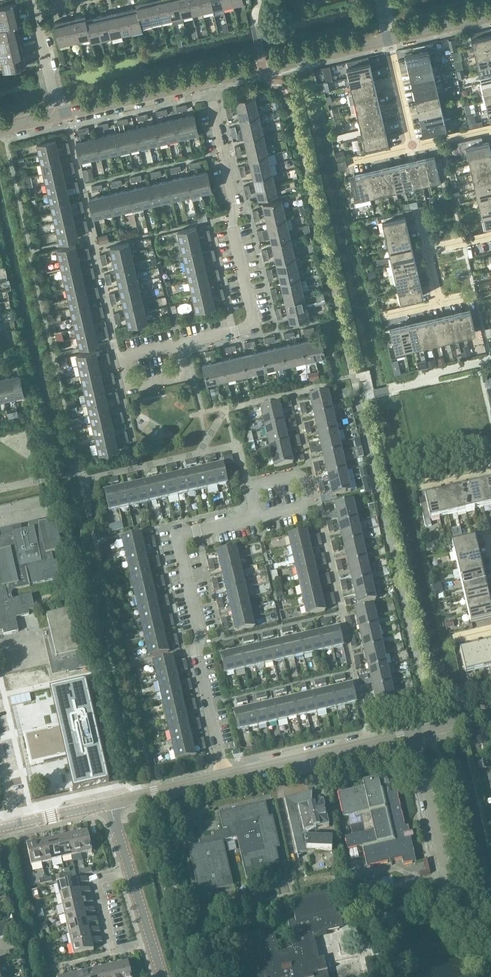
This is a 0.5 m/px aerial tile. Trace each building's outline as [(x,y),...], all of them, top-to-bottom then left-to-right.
[(157,0),(150,0),(147,1),(152,23),(162,21),(157,0)] [(162,21),(172,19),(168,0),(157,0),(162,21)] [(172,19),(182,16),(179,0),(168,0),(172,19)] [(182,16),(192,14),(189,0),(179,0),(182,16)] [(192,14),(203,12),(200,0),(189,0),(192,14)] [(203,12),(213,9),(211,0),(200,0),(203,12)] [(222,0),(211,0),(213,9),(223,7),(222,0)] [(137,7),(141,26),(142,26),(152,23),(147,1),(136,3),(137,7)] [(18,14),(16,3),(0,7),(0,18),(18,14)] [(142,26),(141,26),(137,7),(127,10),(132,32),(142,30),(142,26)] [(117,12),(122,34),(132,32),(127,10),(117,12)] [(106,14),(112,37),(122,34),(117,12),(106,14)] [(17,25),(21,24),(18,14),(0,18),(0,29),(17,25)] [(112,37),(106,14),(96,16),(101,39),(112,37)] [(80,40),(90,38),(90,37),(86,19),(85,15),(75,17),(80,40)] [(90,37),(90,38),(91,41),(101,39),(96,16),(86,19),(90,37)] [(65,20),(70,42),(80,40),(75,17),(65,20)] [(59,45),(70,42),(65,20),(54,22),(59,45)] [(19,35),(17,25),(0,29),(0,40),(19,35)] [(471,38),(473,48),(475,47),(490,44),(490,34),(488,35),(483,36),(472,38),(471,38)] [(0,40),(0,50),(21,45),(19,35),(0,40)] [(407,53),(405,54),(407,63),(409,62),(429,58),(431,58),(437,56),(433,42),(412,47),(413,52),(407,53)] [(473,48),(475,56),(477,56),(490,53),(490,44),(475,47),(473,48)] [(24,55),(21,45),(0,50),(0,55),(1,61),(24,55)] [(460,51),(453,53),(454,61),(461,59),(460,51)] [(475,56),(477,65),(479,65),(490,62),(490,53),(477,56),(475,56)] [(1,61),(4,71),(26,66),(24,55),(1,61)] [(348,67),(361,64),(360,58),(346,62),(347,67),(348,67)] [(409,62),(407,63),(409,72),(411,71),(431,67),(433,66),(431,58),(429,58),(409,62)] [(461,59),(454,61),(456,70),(463,68),(461,59)] [(348,67),(350,76),(371,71),(369,62),(361,64),(348,67)] [(477,65),(479,74),(481,73),(490,71),(490,62),(479,65),(477,65)] [(411,71),(409,72),(411,80),(413,80),(433,75),(434,75),(433,66),(431,67),(411,71)] [(352,85),(373,80),(371,71),(350,76),(352,85)] [(479,74),(481,83),(483,82),(490,80),(490,71),(481,73),(479,74)] [(413,80),(411,80),(413,89),(415,89),(435,84),(436,84),(434,75),(433,75),(413,80)] [(331,80),(325,82),(324,82),(327,91),(333,89),(331,80)] [(354,93),(375,89),(373,80),(352,85),(354,93)] [(481,83),(483,91),(485,91),(490,90),(490,80),(483,82),(481,83)] [(415,89),(413,89),(415,98),(417,97),(437,93),(438,93),(436,84),(435,84),(415,89)] [(349,104),(356,102),(377,98),(375,89),(354,93),(347,95),(349,104)] [(417,97),(415,98),(417,107),(419,106),(439,102),(440,101),(438,93),(437,93),(417,97)] [(239,110),(257,106),(255,95),(236,100),(239,110)] [(358,111),(379,106),(377,98),(356,102),(358,111)] [(419,106),(417,107),(419,115),(421,115),(441,110),(442,110),(440,101),(439,102),(419,106)] [(241,120),(259,115),(257,106),(239,110),(241,120)] [(360,120),(381,115),(379,106),(358,111),(360,120)] [(421,115),(419,115),(421,124),(423,124),(443,119),(444,119),(442,110),(441,110),(421,115)] [(469,128),(482,125),(481,121),(475,122),(473,114),(466,115),(469,128)] [(194,115),(184,117),(189,135),(199,133),(194,115)] [(243,129),(261,125),(259,115),(241,120),(243,129)] [(362,129),(383,124),(381,115),(360,120),(362,129)] [(189,135),(184,117),(175,119),(179,138),(189,135)] [(423,124),(421,124),(423,133),(425,133),(445,128),(452,127),(450,118),(444,119),(443,119),(423,124)] [(165,122),(169,140),(179,138),(175,119),(165,122)] [(169,140),(165,122),(155,124),(159,142),(169,140)] [(159,142),(155,124),(145,126),(149,144),(159,142)] [(364,137),(385,133),(383,124),(362,129),(364,137)] [(261,125),(243,129),(245,139),(264,135),(261,125)] [(135,128),(140,147),(149,144),(145,126),(135,128)] [(126,131),(130,149),(140,147),(135,128),(126,131)] [(116,133),(120,151),(130,149),(126,131),(116,133)] [(120,151),(116,133),(106,135),(110,153),(120,151)] [(364,137),(358,139),(361,154),(382,149),(381,143),(387,142),(385,133),(364,137)] [(96,137),(101,156),(110,153),(106,135),(96,137)] [(264,135),(245,139),(248,149),(266,145),(264,135)] [(459,141),(459,142),(462,157),(468,155),(469,155),(490,150),(489,139),(482,140),(482,136),(459,141)] [(101,156),(96,137),(87,140),(91,158),(101,156)] [(40,154),(58,149),(56,139),(38,144),(40,154)] [(87,140),(76,142),(81,160),(91,158),(87,140)] [(250,159),(268,155),(266,145),(248,149),(250,159)] [(42,164),(60,159),(58,149),(40,154),(42,164)] [(468,155),(470,164),(471,164),(490,159),(490,150),(469,155),(468,155)] [(252,169),(270,164),(268,155),(250,159),(252,169)] [(435,155),(426,157),(426,159),(431,179),(431,181),(432,185),(441,183),(440,177),(439,174),(436,162),(435,157),(435,155)] [(426,157),(417,160),(417,161),(422,181),(422,183),(431,181),(431,179),(426,159),(426,157)] [(44,173),(63,169),(60,159),(42,164),(44,173)] [(339,169),(348,167),(346,159),(337,161),(339,169)] [(470,164),(472,173),(473,173),(490,169),(490,159),(471,164),(470,164)] [(417,160),(408,162),(409,163),(413,184),(414,185),(422,183),(422,181),(417,161),(417,160)] [(442,160),(436,162),(439,174),(445,173),(442,160)] [(408,162),(400,164),(400,165),(405,186),(405,187),(414,185),(413,184),(409,163),(408,162)] [(270,164),(252,169),(254,178),(273,174),(270,164)] [(400,164),(391,166),(391,167),(396,188),(396,189),(405,187),(405,186),(400,165),(400,164)] [(396,188),(391,167),(382,169),(387,190),(396,188)] [(91,168),(83,170),(85,179),(93,177),(91,168)] [(47,183),(65,179),(63,169),(44,173),(47,183)] [(387,190),(382,169),(373,171),(378,192),(387,190)] [(472,173),(474,182),(475,181),(490,178),(490,169),(473,173),(472,173)] [(208,171),(197,174),(202,192),(212,190),(208,171)] [(378,192),(373,171),(365,173),(370,194),(378,192)] [(365,173),(355,175),(356,180),(350,181),(355,202),(371,199),(370,194),(365,173)] [(188,176),(192,194),(202,192),(197,174),(188,176)] [(257,188),(275,184),(273,174),(254,178),(257,188)] [(192,194),(188,176),(178,178),(182,197),(192,194)] [(24,178),(26,187),(33,186),(31,177),(24,178)] [(182,197),(178,178),(168,180),(172,199),(182,197)] [(474,182),(476,190),(477,190),(490,187),(490,178),(475,181),(474,182)] [(65,179),(47,183),(49,193),(67,189),(65,179)] [(172,199),(168,180),(158,183),(163,201),(172,199)] [(163,201),(158,183),(149,185),(153,203),(163,201)] [(275,184),(257,188),(259,198),(277,194),(275,184)] [(153,203),(149,185),(139,187),(143,206),(153,203)] [(143,206),(139,187),(129,189),(133,208),(143,206)] [(476,190),(478,199),(479,199),(490,196),(490,187),(477,190),(476,190)] [(51,203),(69,199),(67,189),(49,193),(51,203)] [(133,208),(129,189),(119,192),(124,210),(133,208)] [(124,210),(119,192),(109,194),(114,213),(124,210)] [(114,213),(109,194),(100,196),(104,215),(114,213)] [(100,196),(89,199),(93,217),(104,215),(100,196)] [(478,199),(480,208),(481,208),(490,205),(490,196),(479,199),(478,199)] [(53,213),(72,209),(69,199),(51,203),(53,213)] [(265,213),(284,209),(282,199),(263,203),(265,213)] [(291,200),(291,208),(301,208),(301,200),(291,200)] [(480,208),(482,217),(483,217),(490,215),(490,205),(481,208),(480,208)] [(56,223),(74,218),(72,209),(53,213),(56,223)] [(284,209),(265,213),(268,223),(286,219),(284,209)] [(306,216),(305,210),(290,212),(291,218),(306,216)] [(379,222),(384,221),(385,230),(406,225),(404,216),(402,211),(377,217),(379,222)] [(468,211),(460,213),(462,220),(470,218),(468,211)] [(206,212),(197,215),(198,222),(207,220),(208,220),(206,212)] [(482,217),(484,226),(485,226),(490,225),(490,224),(490,215),(483,217),(482,217)] [(74,218),(56,223),(58,232),(76,228),(74,218)] [(286,219),(268,223),(270,233),(288,229),(286,219)] [(385,230),(384,230),(386,239),(387,239),(408,234),(410,234),(408,225),(406,225),(385,230)] [(178,231),(180,241),(199,237),(196,227),(178,231)] [(79,238),(76,228),(58,232),(60,243),(62,242),(79,238)] [(288,229),(270,233),(272,243),(291,238),(288,229)] [(107,234),(98,236),(99,244),(109,242),(107,234)] [(387,239),(386,239),(388,248),(390,248),(410,243),(412,243),(410,234),(408,234),(387,239)] [(200,242),(207,240),(205,235),(199,237),(180,241),(183,251),(201,247),(200,242)] [(274,253),(293,248),(291,238),(272,243),(274,253)] [(113,257),(131,253),(129,243),(111,247),(113,257)] [(390,248),(388,248),(390,257),(392,257),(412,252),(414,252),(412,243),(410,243),(390,248)] [(60,259),(78,255),(76,245),(57,249),(60,259)] [(203,256),(204,257),(210,256),(209,251),(202,252),(201,247),(183,251),(185,261),(203,256)] [(277,262),(295,258),(293,248),(274,253),(277,262)] [(392,257),(390,257),(392,266),(394,265),(414,261),(416,260),(414,252),(412,252),(392,257)] [(115,267),(134,263),(131,253),(113,257),(115,267)] [(62,269),(80,265),(78,255),(60,259),(62,269)] [(206,266),(204,257),(203,256),(185,261),(187,271),(206,266)] [(279,272),(298,268),(295,258),(277,262),(279,272)] [(394,265),(392,266),(395,275),(396,274),(416,269),(418,269),(416,260),(414,261),(394,265)] [(118,277),(136,273),(134,263),(115,267),(118,277)] [(64,279),(83,274),(80,265),(62,269),(64,279)] [(189,281),(208,276),(206,266),(187,271),(189,281)] [(281,282),(300,278),(298,268),(279,272),(281,282)] [(396,274),(395,275),(396,283),(398,283),(418,278),(420,278),(418,269),(416,269),(396,274)] [(371,271),(367,271),(369,280),(373,279),(376,279),(374,270),(371,271)] [(120,287),(138,282),(136,273),(118,277),(120,287)] [(67,288),(85,284),(83,274),(64,279),(67,288)] [(208,276),(189,281),(192,291),(210,286),(208,276)] [(284,292),(302,288),(301,285),(300,278),(281,282),(284,292)] [(398,283),(396,283),(398,292),(400,292),(420,287),(421,287),(420,278),(418,278),(398,283)] [(122,296),(140,292),(138,282),(120,287),(122,296)] [(69,298),(87,294),(85,284),(67,288),(69,298)] [(210,286),(192,291),(194,300),(212,296),(210,286)] [(400,292),(398,292),(401,301),(402,301),(404,301),(417,298),(422,296),(424,296),(421,287),(420,287),(400,292)] [(302,288),(284,292),(286,302),(304,297),(303,291),(302,288)] [(124,306),(143,302),(140,292),(122,296),(124,306)] [(323,293),(314,295),(316,305),(325,302),(323,293)] [(71,308),(89,304),(87,294),(69,298),(71,308)] [(194,300),(196,311),(215,306),(212,296),(194,300)] [(288,311),(307,307),(304,297),(286,302),(288,311)] [(417,298),(404,301),(405,306),(418,303),(417,298)] [(127,316),(145,312),(143,302),(124,306),(127,316)] [(73,318),(92,314),(89,304),(71,308),(73,318)] [(288,311),(291,322),(309,317),(307,307),(288,311)] [(470,310),(461,312),(461,313),(466,333),(466,335),(476,332),(475,331),(475,330),(471,313),(471,311),(470,310)] [(127,316),(129,326),(147,322),(145,312),(127,316)] [(461,312),(452,314),(453,315),(457,335),(458,337),(466,335),(466,333),(461,313),(461,312)] [(477,312),(471,313),(475,330),(481,329),(477,312)] [(76,328),(94,324),(92,314),(73,318),(76,328)] [(452,314),(444,316),(444,317),(449,337),(449,339),(458,337),(457,335),(453,315),(452,314)] [(444,316),(435,318),(435,319),(440,340),(440,341),(449,339),(449,337),(444,317),(444,316)] [(435,318),(426,320),(426,321),(431,342),(431,343),(432,346),(441,344),(440,341),(440,340),(435,319),(435,318)] [(426,320),(417,322),(418,323),(422,344),(423,345),(431,343),(431,342),(426,321),(426,320)] [(417,322),(408,324),(409,325),(413,346),(414,347),(423,345),(422,344),(418,323),(417,322)] [(78,338),(96,333),(94,324),(76,328),(78,338)] [(408,324),(400,326),(400,327),(405,348),(405,349),(414,347),(413,346),(409,325),(408,324)] [(392,335),(386,337),(391,358),(406,355),(405,349),(405,348),(400,327),(400,326),(391,328),(391,329),(392,335)] [(78,338),(80,348),(99,343),(96,333),(78,338)] [(321,337),(311,339),(315,358),(325,356),(321,337)] [(301,342),(306,360),(315,358),(311,339),(301,342)] [(306,360),(301,342),(291,344),(296,362),(306,360)] [(296,362),(291,344),(282,346),(286,365),(296,362)] [(286,365),(282,346),(272,348),(276,367),(286,365)] [(276,367),(272,348),(262,351),(266,369),(276,367)] [(469,349),(461,351),(463,358),(463,359),(466,358),(468,358),(471,357),(469,349)] [(79,365),(98,360),(96,350),(77,354),(79,365)] [(266,369),(262,351),(252,353),(256,372),(266,369)] [(256,372),(252,353),(242,355),(247,374),(256,372)] [(247,374),(242,355),(233,358),(237,376),(247,374)] [(227,378),(237,376),(233,358),(223,360),(227,378)] [(81,374),(101,370),(98,360),(79,365),(81,374)] [(217,381),(227,378),(223,360),(213,362),(217,381)] [(419,369),(421,368),(427,367),(426,360),(417,362),(419,369)] [(207,383),(217,381),(213,362),(203,364),(207,383)] [(84,384),(103,380),(101,370),(81,374),(84,384)] [(317,371),(308,373),(310,380),(319,377),(317,371)] [(24,394),(20,375),(10,377),(14,397),(24,394)] [(10,377),(0,379),(5,399),(14,397),(10,377)] [(84,384),(86,394),(105,390),(103,380),(84,384)] [(86,394),(88,404),(107,399),(105,390),(86,394)] [(310,397),(313,407),(331,403),(329,393),(310,397)] [(88,404),(90,414),(110,409),(107,399),(88,404)] [(313,407),(315,417),(333,413),(331,403),(313,407)] [(261,409),(264,419),(282,414),(280,404),(261,409)] [(90,414),(93,424),(112,419),(110,409),(90,414)] [(315,417),(317,427),(335,423),(333,413),(315,417)] [(264,419),(266,429),(284,424),(282,414),(264,419)] [(93,424),(95,433),(114,429),(112,419),(93,424)] [(317,427),(319,437),(338,433),(335,423),(317,427)] [(266,429),(268,438),(287,434),(284,424),(266,429)] [(95,433),(97,443),(116,439),(114,429),(95,433)] [(319,437),(322,447),(340,442),(338,433),(319,437)] [(353,442),(361,441),(360,433),(352,434),(353,442)] [(268,438),(270,448),(289,444),(287,434),(268,438)] [(116,439),(97,443),(99,453),(119,449),(116,439)] [(322,447),(324,456),(342,452),(340,442),(322,447)] [(291,454),(289,444),(270,448),(273,458),(291,454)] [(324,456),(326,466),(344,462),(342,452),(324,456)] [(291,454),(273,458),(275,468),(293,464),(291,454)] [(226,466),(234,464),(232,456),(224,458),(226,466)] [(326,466),(328,476),(347,472),(344,462),(326,466)] [(228,484),(223,465),(213,467),(218,487),(228,484)] [(213,467),(203,469),(208,489),(218,487),(213,467)] [(366,468),(360,470),(362,479),(368,477),(366,468)] [(198,491),(208,489),(203,469),(194,472),(198,491)] [(188,493),(198,491),(194,472),(184,474),(188,493)] [(349,482),(347,472),(328,476),(331,486),(349,482)] [(179,496),(188,493),(184,474),(174,476),(179,496)] [(174,476),(164,479),(169,498),(179,496),(174,476)] [(154,481),(159,500),(169,498),(164,479),(154,481)] [(145,483),(149,503),(159,500),(154,481),(145,483)] [(351,492),(349,482),(331,486),(333,496),(351,492)] [(478,484),(479,486),(483,506),(484,508),(490,506),(490,499),(488,484),(487,482),(478,484)] [(139,505),(149,503),(145,483),(135,485),(139,505)] [(478,484),(470,486),(470,488),(475,508),(475,510),(484,508),(483,506),(479,486),(478,484)] [(125,488),(130,507),(139,505),(135,485),(125,488)] [(470,486),(461,488),(461,490),(466,510),(466,512),(475,510),(475,508),(470,488),(470,486)] [(120,509),(130,507),(125,488),(115,490),(120,509)] [(461,488),(452,491),(453,492),(457,512),(457,514),(466,512),(466,510),(461,490),(461,488)] [(120,509),(115,490),(105,492),(110,512),(120,509)] [(452,491),(444,493),(444,494),(449,514),(449,516),(457,514),(457,512),(453,492),(452,491)] [(444,493),(435,495),(435,496),(440,517),(440,518),(449,516),(449,514),(444,494),(444,493)] [(427,503),(421,504),(426,527),(432,526),(431,520),(440,518),(440,517),(435,496),(435,495),(426,497),(426,498),(427,503)] [(335,505),(337,515),(356,511),(353,501),(335,505)] [(358,521),(356,511),(337,515),(340,525),(358,521)] [(9,601),(13,600),(12,594),(14,590),(61,579),(57,562),(55,563),(53,553),(63,551),(56,520),(40,524),(40,521),(33,523),(33,524),(35,529),(23,531),(22,525),(0,530),(0,576),(3,588),(6,587),(9,601)] [(360,531),(358,521),(340,525),(342,535),(360,531)] [(122,522),(109,525),(111,532),(124,529),(122,522)] [(342,535),(344,545),(363,540),(360,531),(342,535)] [(289,537),(291,547),(309,543),(307,532),(289,537)] [(122,540),(125,550),(144,545),(142,535),(122,540)] [(468,535),(449,539),(451,544),(452,544),(455,553),(456,553),(477,548),(478,548),(476,538),(475,539),(469,540),(468,535)] [(261,538),(242,543),(243,549),(262,544),(261,538)] [(365,550),(363,540),(344,545),(346,555),(365,550)] [(291,547),(293,557),(312,552),(309,543),(291,547)] [(125,550),(127,560),(146,555),(144,545),(125,550)] [(456,553),(455,553),(457,562),(458,562),(479,557),(480,556),(478,548),(477,548),(456,553)] [(218,553),(220,563),(239,559),(237,549),(218,553)] [(367,560),(365,550),(346,555),(349,564),(367,560)] [(293,557),(296,566),(314,562),(312,552),(293,557)] [(127,560),(129,569),(149,565),(146,555),(127,560)] [(458,562),(457,562),(459,571),(460,570),(481,565),(482,565),(480,556),(479,557),(458,562)] [(220,563),(223,573),(241,569),(239,559),(220,563)] [(369,570),(367,560),(349,564),(351,574),(369,570)] [(296,566),(298,576),(316,572),(314,562),(296,566)] [(129,569),(131,579),(151,575),(149,565),(129,569)] [(460,570),(459,571),(461,579),(462,579),(483,574),(484,574),(482,565),(481,565),(460,570)] [(223,573),(225,583),(243,578),(241,569),(223,573)] [(372,580),(369,570),(351,574),(353,584),(372,580)] [(298,576),(300,586),(318,582),(316,572),(298,576)] [(462,579),(461,579),(463,588),(464,588),(485,583),(486,583),(484,574),(483,574),(462,579)] [(153,584),(151,575),(131,579),(134,589),(153,584)] [(225,583),(227,593),(246,588),(243,578),(225,583)] [(372,580),(353,584),(356,594),(374,589),(372,580)] [(300,586),(302,596),(321,592),(318,582),(300,586)] [(464,588),(463,588),(465,597),(466,597),(487,592),(488,591),(486,583),(485,583),(464,588)] [(134,589),(136,599),(155,594),(153,584),(134,589)] [(6,587),(3,588),(0,588),(0,632),(4,631),(5,635),(19,632),(16,618),(30,615),(29,611),(35,610),(32,596),(13,600),(9,601),(6,587)] [(227,593),(229,602),(248,598),(246,588),(227,593)] [(374,589),(356,594),(358,604),(376,600),(374,589)] [(466,597),(465,597),(467,606),(468,605),(489,600),(490,600),(488,591),(487,592),(466,597)] [(321,592),(302,596),(305,606),(323,601),(321,592)] [(158,604),(155,594),(136,599),(138,609),(158,604)] [(229,602),(232,612),(250,608),(248,598),(229,602)] [(467,606),(469,614),(470,614),(490,609),(490,604),(490,600),(489,600),(468,605),(467,606)] [(305,606),(307,616),(325,611),(323,601),(305,606)] [(138,609),(140,618),(160,614),(158,604),(138,609)] [(358,620),(376,616),(374,606),(355,610),(358,620)] [(232,612),(234,622),(253,618),(250,608),(232,612)] [(469,614),(471,624),(472,623),(490,619),(490,609),(470,614),(469,614)] [(48,617),(50,628),(51,631),(43,633),(51,664),(54,676),(90,667),(90,666),(84,639),(79,640),(72,611),(48,617)] [(140,618),(143,628),(162,624),(160,614),(140,618)] [(376,616),(358,620),(360,630),(378,626),(376,616)] [(253,618),(234,622),(236,632),(255,628),(253,618)] [(164,633),(162,624),(143,628),(145,638),(164,633)] [(378,626),(360,630),(362,640),(380,636),(378,626)] [(340,628),(329,630),(334,649),(344,647),(340,628)] [(334,649),(329,630),(320,633),(324,651),(334,649)] [(145,638),(147,648),(167,643),(164,633),(145,638)] [(310,635),(314,653),(324,651),(320,633),(310,635)] [(300,637),(304,656),(314,653),(310,635),(300,637)] [(380,636),(362,640),(364,650),(383,646),(380,636)] [(290,640),(295,658),(304,656),(300,637),(290,640)] [(280,642),(285,660),(295,658),(290,640),(280,642)] [(271,644),(275,662),(285,660),(280,642),(271,644)] [(167,643),(147,648),(150,658),(169,653),(167,643)] [(275,662),(271,644),(261,646),(265,665),(275,662)] [(479,646),(479,647),(484,668),(484,669),(490,668),(490,659),(488,645),(488,644),(479,646)] [(261,646),(251,649),(255,667),(265,665),(261,646)] [(367,660),(385,655),(383,646),(364,650),(367,660)] [(479,646),(470,648),(470,649),(475,670),(475,671),(484,669),(484,668),(479,647),(479,646)] [(470,648),(461,650),(461,652),(466,672),(466,673),(475,671),(475,670),(470,649),(470,648)] [(251,649),(241,651),(246,669),(255,667),(251,649)] [(236,672),(246,669),(241,651),(232,653),(236,672)] [(226,674),(236,672),(232,653),(221,655),(226,674)] [(385,655),(367,660),(369,669),(387,665),(385,655)] [(173,658),(154,663),(156,673),(175,669),(173,658)] [(371,679),(389,675),(387,665),(369,669),(371,679)] [(156,673),(158,683),(178,678),(175,669),(156,673)] [(373,689),(392,685),(389,675),(371,679),(373,689)] [(180,688),(178,678),(158,683),(161,692),(180,688)] [(61,726),(24,735),(31,765),(68,757),(76,790),(109,782),(86,681),(53,689),(61,726)] [(352,685),(342,687),(346,705),(357,703),(352,685)] [(392,685),(373,689),(376,699),(394,695),(392,685)] [(332,689),(337,708),(346,705),(342,687),(332,689)] [(180,688),(161,692),(163,702),(182,698),(180,688)] [(337,708),(332,689),(323,692),(327,710),(337,708)] [(327,710),(323,692),(313,694),(317,712),(327,710)] [(317,712),(313,694),(303,696),(307,714),(317,712)] [(376,699),(378,709),(396,705),(394,695),(376,699)] [(307,714),(303,696),(293,698),(297,717),(307,714)] [(165,712),(184,708),(182,698),(163,702),(165,712)] [(297,717),(293,698),(283,701),(288,719),(297,717)] [(274,703),(278,721),(288,719),(283,701),(274,703)] [(264,705),(268,723),(278,721),(274,703),(264,705)] [(254,707),(258,726),(268,723),(264,705),(254,707)] [(244,710),(248,728),(258,726),(254,707),(244,710)] [(167,722),(187,717),(184,708),(165,712),(167,722)] [(248,728),(244,710),(234,712),(238,730),(248,728)] [(170,732),(189,727),(187,717),(167,722),(170,732)] [(189,727),(170,732),(172,741),(191,737),(189,727)] [(191,737),(172,741),(174,751),(193,747),(191,737)] [(174,751),(176,761),(196,757),(193,747),(174,751)] [(396,793),(391,794),(388,779),(379,781),(378,778),(362,782),(363,782),(364,787),(339,793),(338,795),(343,817),(356,814),(356,817),(361,816),(370,814),(374,831),(365,833),(363,824),(351,827),(353,836),(347,837),(345,838),(348,851),(362,847),(367,868),(402,860),(404,866),(417,863),(416,861),(411,840),(411,839),(409,839),(408,834),(410,834),(408,827),(405,827),(405,826),(397,794),(396,793)] [(285,799),(297,854),(307,852),(307,850),(332,851),(333,837),(309,836),(307,832),(329,827),(323,801),(313,804),(312,801),(312,792),(285,799)] [(230,829),(219,832),(220,837),(221,842),(223,841),(237,838),(247,879),(273,873),(271,865),(279,863),(276,849),(279,848),(272,817),(269,818),(265,803),(251,807),(251,806),(234,810),(220,814),(224,829),(229,828),(230,829)] [(77,835),(82,855),(92,852),(88,832),(77,835)] [(82,855),(77,835),(67,837),(72,857),(82,855)] [(57,839),(62,859),(72,857),(67,837),(57,839)] [(202,845),(189,848),(196,878),(195,878),(199,894),(234,886),(223,841),(221,842),(220,837),(199,841),(199,842),(201,841),(202,845)] [(48,842),(52,861),(62,859),(57,839),(48,842)] [(52,861),(48,842),(38,844),(42,864),(52,861)] [(42,864),(38,844),(27,846),(28,849),(30,858),(32,866),(42,864)] [(301,869),(296,871),(302,897),(336,890),(333,875),(304,882),(301,869)] [(58,885),(60,895),(80,890),(79,885),(89,883),(88,878),(58,885)] [(382,896),(384,900),(413,886),(411,882),(382,896)] [(80,890),(60,895),(63,905),(82,900),(81,895),(91,893),(90,889),(80,891),(80,890)] [(264,932),(245,936),(249,950),(244,951),(247,965),(243,966),(245,976),(329,976),(326,964),(316,966),(315,960),(318,959),(313,939),(321,937),(320,933),(340,929),(332,894),(291,903),(295,921),(288,922),(290,933),(289,933),(293,949),(278,953),(275,936),(266,939),(264,932)] [(65,915),(85,910),(83,905),(93,903),(92,898),(83,901),(82,900),(63,905),(65,915)] [(95,908),(85,910),(65,915),(67,925),(87,920),(86,915),(96,913),(95,908)] [(69,935),(89,930),(88,925),(98,923),(97,918),(87,921),(87,920),(67,925),(69,935)] [(11,935),(9,924),(3,925),(5,937),(11,935)] [(89,931),(89,930),(69,935),(72,945),(92,940),(90,935),(100,932),(99,928),(89,931)] [(92,940),(72,945),(74,955),(94,951),(93,945),(103,942),(102,938),(92,940)] [(121,976),(131,976),(128,963),(118,966),(121,976)] [(118,966),(108,968),(110,976),(121,976),(118,966)] [(108,968),(98,970),(100,976),(110,976),(108,968)]
